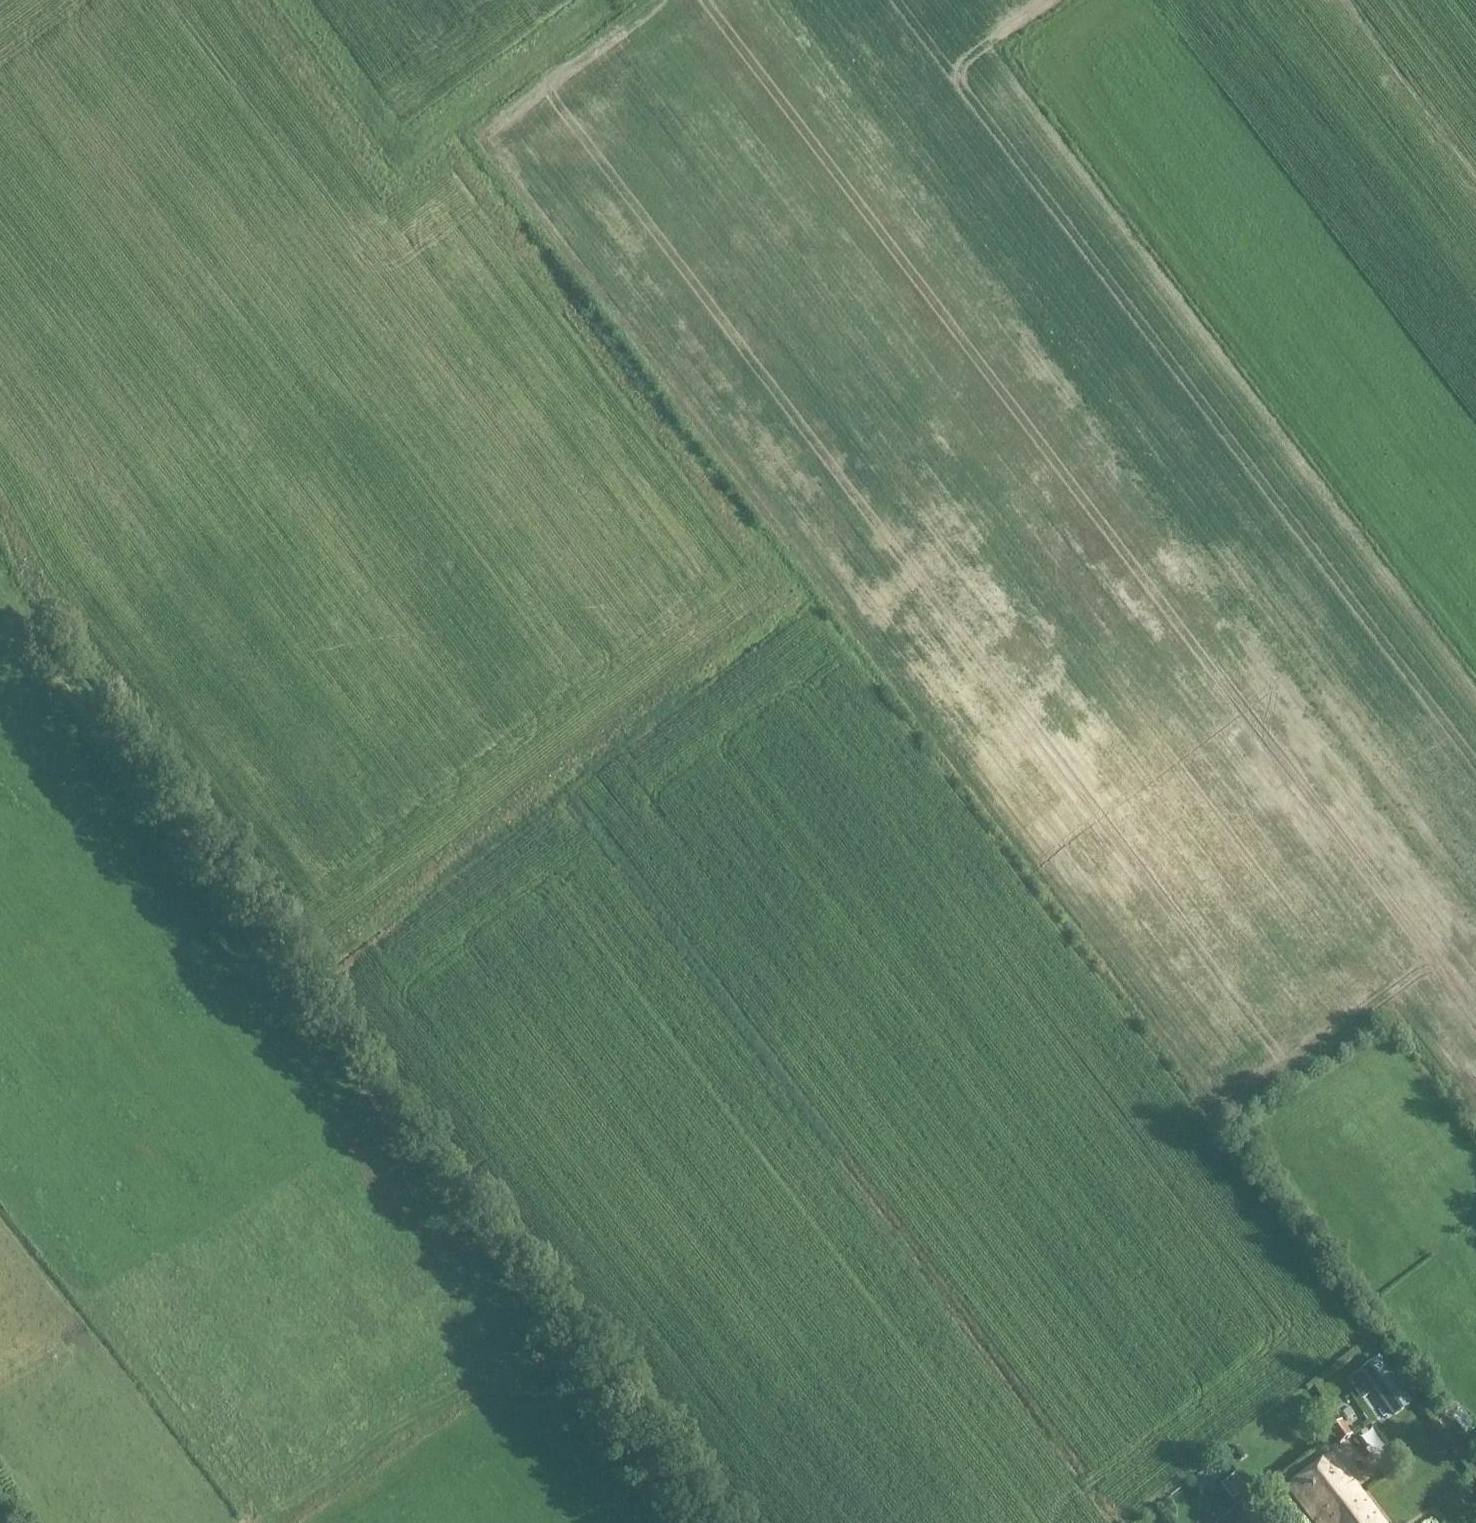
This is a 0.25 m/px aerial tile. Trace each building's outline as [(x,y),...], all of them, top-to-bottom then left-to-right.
[(1380,1360),(1351,1381),(1364,1399),(1377,1390),(1396,1417),(1413,1406),(1380,1360)] [(1353,1436),(1342,1421),(1330,1430),(1340,1445),(1353,1436)] [(1332,1455),(1289,1488),(1317,1522),(1384,1522),(1332,1455)] [(1252,1518),(1242,1505),(1220,1522),(1247,1522),(1252,1518)]
